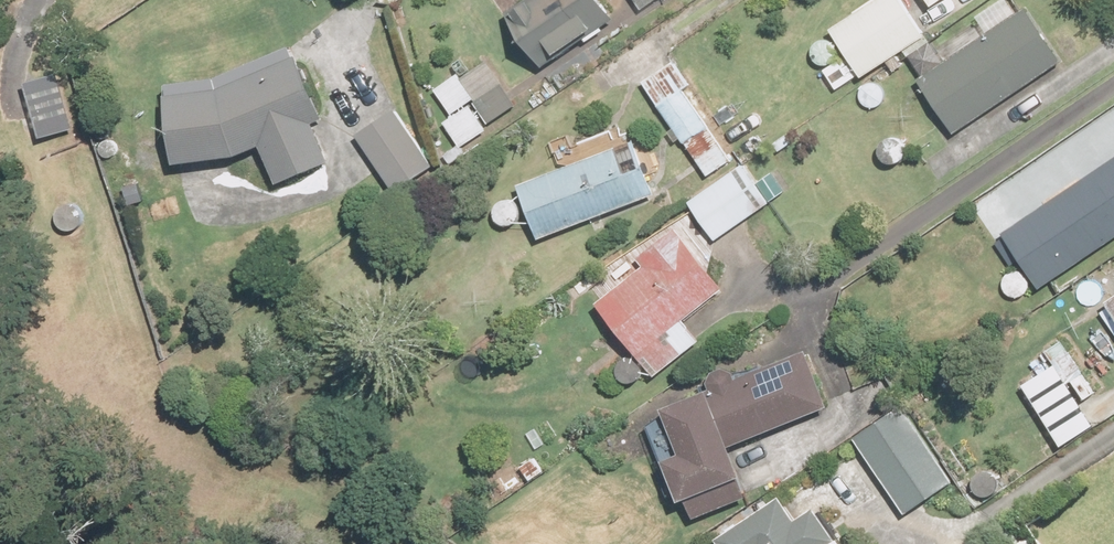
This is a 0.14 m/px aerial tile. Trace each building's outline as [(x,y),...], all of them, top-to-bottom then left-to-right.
[(505,18),(520,53),(540,72),(614,25),(595,4),(593,0),(534,0),(505,18)] [(639,16),(662,0),(628,0),(639,16)] [(828,37),(858,82),(926,37),(901,0),(883,0),(828,37)] [(929,14),(950,0),(919,0),(929,14)] [(1002,1),(975,19),(988,38),(1015,20),(1002,1)] [(1026,15),(915,87),(950,140),(1061,68),(1026,15)] [(929,47),(907,61),(920,81),(942,67),(929,47)] [(211,87),(163,92),(172,172),(238,165),(257,154),(275,191),(325,168),(306,127),(317,123),(285,53),(211,87)] [(484,60),(432,95),(449,122),(441,127),(458,153),(519,112),(484,60)] [(706,182),(731,164),(683,93),(689,89),(672,65),(640,86),(706,182)] [(57,83),(24,93),(37,138),(70,129),(57,83)] [(394,114),(352,143),(390,199),(432,170),(394,114)] [(614,154),(516,192),(534,246),(653,201),(642,173),(624,180),(614,154)] [(990,245),(1008,271),(1016,266),(1037,297),(1113,245),(1113,160),(990,245)] [(743,165),(684,205),(714,249),(772,209),(743,165)] [(63,228),(66,230),(71,231),(75,230),(78,228),(81,225),(83,221),(83,217),(82,213),(79,210),(76,207),(72,206),(68,207),(65,208),(62,210),(60,214),(59,217),(59,221),(60,225),(63,228)] [(642,273),(595,311),(653,383),(700,346),(685,327),(724,295),(673,233),(635,264),(642,273)] [(1104,309),(1113,324),(1113,302),(1104,309)] [(827,413),(803,358),(735,385),(731,379),(721,374),(709,380),(705,390),(708,398),(660,420),(678,464),(663,471),(679,513),(685,511),(692,527),(746,505),(729,457),(827,413)] [(901,412),(849,445),(903,526),(954,492),(901,412)] [(729,543),(832,543),(813,517),(796,528),(781,506),(729,543)]
